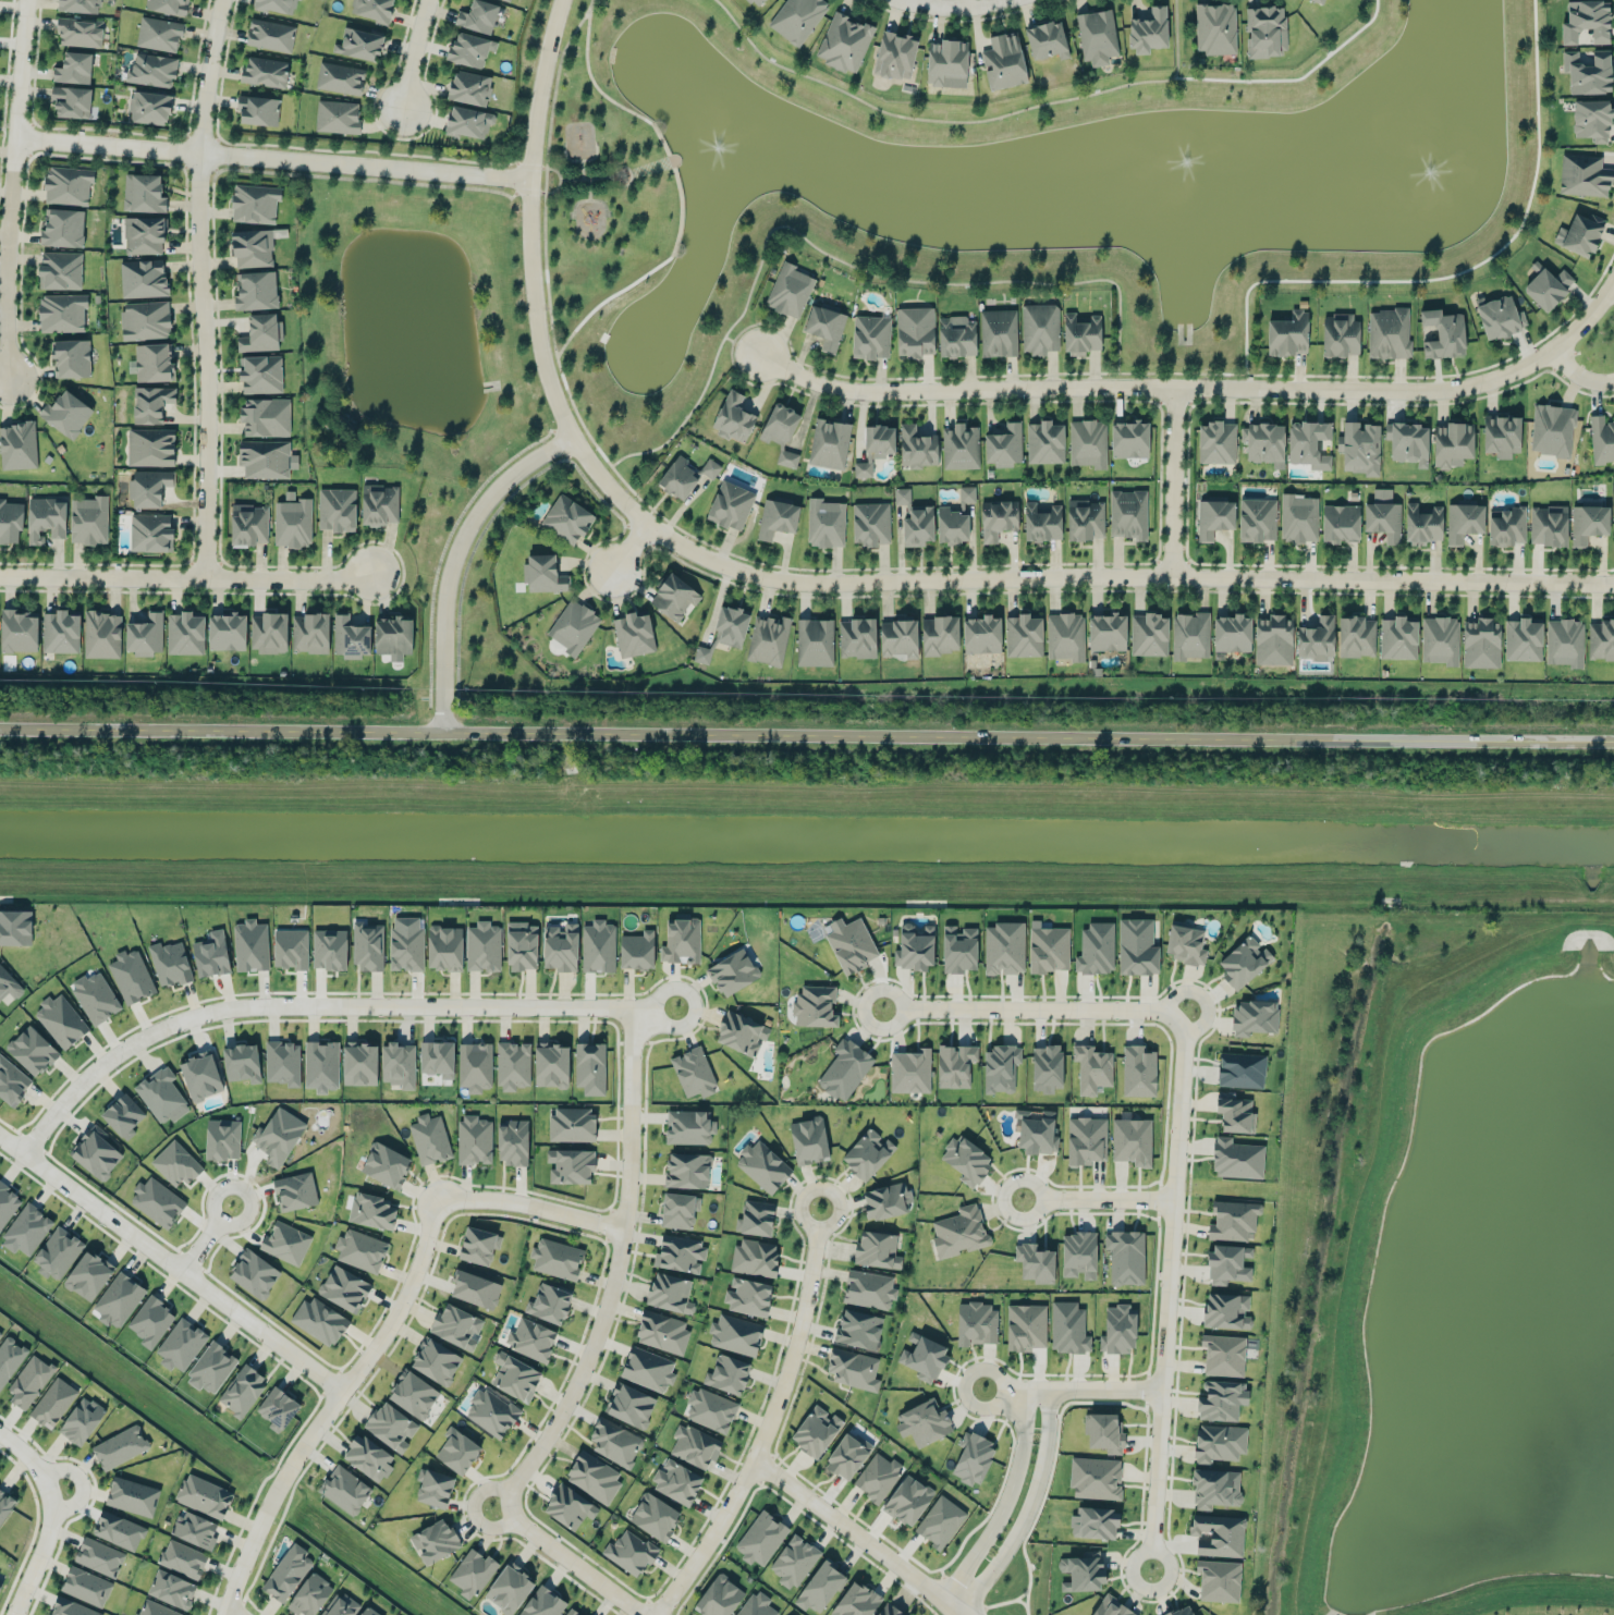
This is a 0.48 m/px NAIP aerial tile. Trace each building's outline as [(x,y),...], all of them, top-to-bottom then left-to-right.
[(59,11),(99,13),(99,0),(60,0),(59,11)] [(189,0),(147,0),(145,9),(186,17),(189,0)] [(253,6),(294,17),(299,0),(255,0),(253,6)] [(350,13),(388,24),(395,0),(354,0),(350,13)] [(492,35),(501,5),(482,0),(473,0),(469,13),(459,9),(454,24),(492,35)] [(755,9),(765,0),(747,0),(755,9)] [(828,5),(821,0),(786,0),(768,26),(799,47),(828,5)] [(1610,44),(1610,1),(1568,1),(1568,22),(1561,22),(1561,44),(1576,44),(1576,29),(1592,29),(1592,44),(1610,44)] [(1236,53),(1235,3),(1196,4),(1197,53),(1236,53)] [(1168,47),(1166,5),(1150,6),(1151,18),(1130,18),(1131,54),(1149,54),(1149,48),(1168,47)] [(1248,57),(1280,57),(1280,49),(1287,49),(1286,6),(1246,7),(1248,57)] [(1112,9),(1076,14),(1083,60),(1090,59),(1091,66),(1109,64),(1108,56),(1119,55),(1112,9)] [(874,27),(834,11),(815,58),(856,74),(874,27)] [(136,46),(179,52),(183,22),(140,16),(136,46)] [(296,27),(251,17),(245,43),(291,53),(296,27)] [(103,20),(58,18),(58,45),(102,46),(103,20)] [(1032,59),(1058,55),(1059,59),(1068,57),(1062,21),(1026,27),(1032,59)] [(378,62),(384,34),(345,26),(341,44),(334,43),(332,52),(378,62)] [(909,80),(918,38),(882,30),(873,73),(909,80)] [(498,41),(455,31),(448,60),(483,69),(488,49),(495,51),(498,41)] [(1027,82),(1017,31),(989,37),(991,48),(981,50),(989,90),(1027,82)] [(966,86),(968,40),(940,40),(940,43),(928,42),(927,85),(966,86)] [(1562,51),(1563,73),(1569,73),(1569,93),(1611,93),(1610,49),(1593,50),(1593,64),(1578,64),(1578,51),(1562,51)] [(53,81),(91,83),(91,52),(64,51),(64,67),(53,67),(53,81)] [(126,82),(171,87),(172,78),(176,79),(178,57),(135,53),(134,64),(128,63),(126,82)] [(286,88),(289,61),(248,56),(247,66),(242,66),(240,82),(286,88)] [(365,68),(320,61),(316,88),(361,95),(365,68)] [(493,77),(455,68),(448,98),(486,107),(493,77)] [(90,117),(91,87),(52,86),(51,101),(56,101),(56,116),(90,117)] [(130,122),(170,124),(171,93),(131,92),(130,122)] [(279,97),(239,96),(238,123),(278,125),(279,97)] [(1593,137),(1593,143),(1610,143),(1609,99),(1573,100),(1574,137),(1593,137)] [(359,133),(360,102),(317,100),(316,131),(359,133)] [(485,139),(488,124),(494,125),(497,114),(451,104),(444,134),(459,137),(459,134),(485,139)] [(1610,195),(1611,168),(1601,167),(1602,156),(1561,154),(1560,194),(1610,195)] [(95,169),(47,166),(45,203),(88,205),(89,182),(94,182),(95,169)] [(124,211),(167,212),(167,196),(161,196),(162,174),(125,174),(124,211)] [(275,223),(276,200),(281,200),(282,186),(233,185),(232,222),(275,223)] [(84,210),(45,209),(44,230),(41,230),(40,245),(83,246),(84,210)] [(1606,219),(1591,213),(1589,218),(1575,212),(1568,229),(1560,226),(1553,242),(1590,258),(1606,219)] [(125,253),(165,254),(165,217),(125,217),(125,253)] [(233,231),(234,267),(273,266),(271,230),(233,231)] [(40,288),(81,289),(82,252),(41,251),(40,288)] [(167,296),(166,259),(121,261),(122,297),(167,296)] [(815,277),(794,270),(796,265),(782,260),(765,306),(800,319),(815,277)] [(1576,281),(1562,268),(1554,277),(1536,260),(1530,266),(1537,273),(1522,289),(1546,312),(1576,281)] [(236,272),(237,295),(235,295),(235,309),(278,308),(276,271),(236,272)] [(84,331),(84,307),(88,307),(88,294),(39,295),(40,332),(84,331)] [(1486,339),(1528,328),(1523,310),(1516,312),(1511,294),(1482,302),(1481,297),(1475,299),(1486,339)] [(121,303),(123,340),(171,338),(169,301),(121,303)] [(835,355),(848,313),(812,303),(804,331),(824,337),(820,350),(835,355)] [(1022,305),(1023,354),(1047,354),(1047,350),(1059,350),(1058,304),(1022,305)] [(934,307),(897,308),(898,357),(922,356),(922,353),(935,353),(934,307)] [(1370,308),(1368,357),(1409,358),(1410,309),(1370,308)] [(1018,355),(1016,309),(980,310),(981,356),(1018,355)] [(1268,319),(1268,354),(1307,355),(1307,309),(1291,309),(1291,320),(1268,319)] [(1419,310),(1421,325),(1436,324),(1437,340),(1422,341),(1424,358),(1466,355),(1463,313),(1441,315),(1441,309),(1419,310)] [(1101,316),(1075,316),(1075,312),(1064,312),(1063,354),(1085,355),(1086,349),(1101,350),(1101,316)] [(237,336),(237,351),(279,350),(278,340),(283,340),(282,320),(277,320),(276,313),(249,313),(249,336),(237,336)] [(1323,313),(1323,355),(1359,356),(1360,320),(1353,320),(1353,314),(1323,313)] [(890,317),(854,316),(853,357),(889,359),(890,317)] [(939,356),(976,356),(975,317),(939,318),(939,356)] [(90,377),(89,339),(51,341),(52,357),(54,357),(55,378),(90,377)] [(135,344),(136,381),(175,380),(174,361),(172,362),(171,343),(135,344)] [(283,392),(281,355),(240,356),(240,368),(241,393),(283,392)] [(176,387),(134,387),(134,423),(163,424),(163,403),(176,403),(176,387)] [(757,415),(739,408),(744,394),(728,388),(712,430),(746,443),(757,415)] [(38,416),(74,439),(94,409),(64,389),(52,406),(46,402),(38,416)] [(244,435),(290,436),(290,399),(241,398),(241,422),(244,422),(244,435)] [(763,439),(780,443),(776,463),(796,468),(800,453),(789,451),(798,410),(771,404),(763,439)] [(1531,453),(1571,455),(1574,406),(1534,404),(1531,453)] [(1613,462),(1613,421),(1604,422),(1603,414),(1589,415),(1593,464),(1613,462)] [(1521,416),(1484,415),(1483,452),(1496,452),(1496,458),(1511,459),(1511,452),(1520,452),(1521,416)] [(809,464),(845,469),(851,424),(815,419),(809,464)] [(1070,465),(1094,464),(1094,469),(1106,469),(1105,420),(1070,420),(1070,465)] [(1021,421),(1005,421),(1005,434),(984,434),(984,462),(994,462),(994,466),(1022,466),(1021,421)] [(1028,463),(1064,463),(1064,424),(1052,424),(1051,421),(1027,421),(1028,463)] [(1149,421),(1112,422),(1112,457),(1149,457),(1149,421)] [(1380,424),(1361,424),(1361,422),(1343,421),(1343,436),(1337,436),(1337,450),(1343,451),(1343,473),(1379,474),(1380,424)] [(938,466),(937,435),(916,436),(915,422),(900,423),(901,467),(938,466)] [(943,469),(979,468),(978,427),(964,428),(964,422),(954,422),(954,428),(942,429),(943,469)] [(1199,422),(1198,463),(1235,464),(1236,423),(1199,422)] [(1331,469),(1331,455),(1317,454),(1317,439),(1331,439),(1331,422),(1289,422),(1289,463),(1310,463),(1310,469),(1331,469)] [(1473,457),(1474,423),(1446,422),(1446,426),(1434,426),(1433,467),(1462,467),(1462,457),(1473,457)] [(37,468),(35,423),(0,424),(0,454),(0,469),(37,468)] [(1427,468),(1428,424),(1385,423),(1385,440),(1391,440),(1390,460),(1417,461),(1417,468),(1427,468)] [(1284,425),(1241,424),(1241,442),(1247,443),(1247,461),(1284,461),(1284,425)] [(894,425),(865,426),(866,462),(854,462),(855,478),(873,477),(872,456),(895,456),(894,425)] [(175,429),(129,429),(128,465),(175,466),(175,429)] [(290,441),(239,440),(239,465),(244,465),(244,477),(289,478),(289,468),(298,468),(298,454),(290,454),(290,441)] [(683,501),(702,472),(713,479),(722,466),(709,457),(697,474),(685,466),(688,460),(678,454),(658,484),(683,501)] [(175,470),(134,471),(134,479),(130,479),(130,508),(162,507),(161,486),(175,486),(175,470)] [(756,493),(722,479),(706,518),(740,532),(756,493)] [(398,485),(362,485),(362,524),(399,524),(398,485)] [(976,503),(975,486),(961,486),(961,503),(976,503)] [(904,546),(925,545),(925,540),(934,540),(933,507),(910,507),(910,488),(894,488),(895,504),(907,504),(907,517),(903,517),(904,546)] [(1400,544),(1401,503),(1392,503),(1392,489),(1373,488),(1373,503),(1364,503),(1363,531),(1385,531),(1385,544),(1400,544)] [(319,528),(332,528),(332,531),(356,532),(356,489),(319,489),(319,528)] [(1111,538),(1147,538),(1147,491),(1111,490),(1111,538)] [(540,524),(576,546),(595,515),(560,492),(540,524)] [(1317,495),(1281,495),(1282,542),(1318,541),(1317,495)] [(71,497),(71,543),(107,543),(108,498),(71,497)] [(845,502),(822,502),(822,497),(809,497),(808,546),(844,546),(845,502)] [(18,543),(19,530),(23,530),(24,503),(4,502),(5,498),(0,498),(0,543),(18,543)] [(1239,540),(1276,541),(1277,499),(1240,498),(1239,540)] [(65,538),(66,499),(29,499),(28,544),(44,545),(44,530),(51,531),(51,538),(65,538)] [(311,499),(290,499),(290,502),(275,502),(275,546),(311,546),(311,499)] [(757,539),(772,542),(774,529),(796,533),(801,505),(764,499),(757,539)] [(1067,539),(1104,539),(1104,501),(1067,500),(1067,539)] [(1235,501),(1198,500),(1198,542),(1213,542),(1213,529),(1235,529),(1235,501)] [(982,543),(997,543),(997,530),(1019,530),(1018,501),(981,502),(982,543)] [(1447,545),(1462,546),(1462,532),(1484,533),(1485,502),(1448,501),(1447,545)] [(854,542),(863,541),(863,545),(890,544),(889,502),(853,503),(854,542)] [(1061,539),(1061,505),(1036,506),(1036,502),(1024,502),(1025,540),(1061,539)] [(1442,507),(1418,507),(1418,502),(1406,502),(1406,544),(1426,544),(1426,539),(1441,540),(1442,507)] [(1609,535),(1609,504),(1582,503),(1582,506),(1572,506),(1572,547),(1587,547),(1587,535),(1609,535)] [(268,504),(231,505),(232,545),(268,544),(268,504)] [(1322,543),(1339,543),(1339,540),(1359,541),(1360,505),(1323,505),(1322,543)] [(938,543),(969,542),(968,512),(950,513),(950,506),(938,506),(938,543)] [(1531,506),(1530,545),(1567,545),(1567,506),(1531,506)] [(1525,508),(1489,508),(1488,544),(1525,544),(1525,508)] [(130,550),(172,551),(172,514),(131,514),(130,550)] [(528,591),(570,590),(570,575),(556,575),(556,554),(524,554),(525,583),(528,583),(528,591)] [(692,602),(695,605),(702,596),(671,572),(649,601),(676,622),(692,602)] [(547,634),(567,647),(564,651),(575,658),(602,617),(571,597),(547,634)] [(741,648),(750,612),(722,605),(713,641),(741,648)] [(38,651),(38,613),(18,613),(18,609),(2,608),(1,651),(38,651)] [(43,612),(43,652),(79,652),(80,614),(67,614),(67,609),(57,609),(57,613),(43,612)] [(163,653),(162,611),(147,611),(148,622),(126,622),(126,654),(163,653)] [(1209,657),(1210,612),(1195,611),(1195,614),(1173,614),(1172,660),(1185,660),(1185,657),(1209,657)] [(120,658),(121,612),(85,612),(84,657),(120,658)] [(204,616),(192,616),(192,612),(168,612),(168,653),(204,653),(204,616)] [(209,613),(209,649),(246,650),(246,614),(209,613)] [(287,652),(288,614),(252,613),(250,651),(287,652)] [(329,614),(292,613),(292,652),(329,653),(329,614)] [(370,625),(350,625),(350,613),(334,613),(334,657),(361,657),(361,653),(370,653),(370,625)] [(1047,614),(1048,658),(1072,658),(1072,661),(1084,661),(1084,613),(1047,614)] [(391,653),(390,661),(402,661),(403,653),(412,653),(413,615),(396,614),(396,618),(376,617),(375,653),(391,653)] [(650,614),(636,616),(636,614),(613,617),(619,657),(655,652),(650,614)] [(781,667),(790,621),(755,614),(746,660),(781,667)] [(1089,615),(1089,650),(1126,650),(1126,615),(1117,615),(1117,614),(1089,615)] [(1167,655),(1168,614),(1131,614),(1130,654),(1167,655)] [(1297,658),(1333,658),(1334,614),(1319,614),(1319,627),(1297,626),(1297,658)] [(1042,656),(1042,617),(1029,618),(1029,615),(1005,615),(1006,657),(1042,656)] [(1250,652),(1251,617),(1242,617),(1242,616),(1214,615),(1214,651),(1250,652)] [(1256,618),(1255,664),(1292,664),(1293,616),(1269,615),(1269,618),(1256,618)] [(1418,621),(1406,620),(1406,616),(1394,615),(1394,619),(1381,618),(1380,658),(1417,659),(1418,621)] [(922,617),(923,654),(959,653),(958,616),(922,617)] [(1001,652),(1000,616),(963,617),(964,653),(1001,652)] [(1376,617),(1339,617),(1338,656),(1374,657),(1376,617)] [(1423,617),(1422,662),(1446,662),(1446,666),(1459,667),(1459,617),(1423,617)] [(875,618),(839,619),(840,657),(876,657),(875,618)] [(1542,622),(1529,622),(1530,619),(1506,618),(1505,660),(1542,660),(1542,622)] [(796,665),(833,666),(833,619),(797,619),(796,665)] [(1463,667),(1500,668),(1500,619),(1477,619),(1477,622),(1464,621),(1463,667)] [(1546,663),(1570,663),(1570,667),(1583,668),(1583,619),(1547,619),(1546,663)] [(917,620),(881,621),(881,655),(906,654),(906,659),(918,659),(917,620)] [(1588,621),(1589,660),(1613,660),(1613,620),(1588,621)] [(709,664),(712,649),(697,646),(693,661),(709,664)] [(0,910),(0,945),(32,944),(31,910),(0,910)] [(880,958),(860,917),(844,924),(841,917),(828,923),(832,931),(825,934),(844,974),(880,958)] [(236,971),(269,969),(267,923),(256,923),(256,918),(244,918),(244,923),(234,924),(236,971)] [(615,924),(605,924),(605,918),(592,919),(592,925),(582,925),(583,972),(616,971),(615,924)] [(1119,918),(1119,974),(1159,974),(1159,946),(1153,946),(1153,918),(1119,918)] [(667,945),(660,945),(660,961),(682,961),(682,963),(700,963),(699,919),(666,919),(667,945)] [(466,927),(466,971),(501,971),(501,925),(491,925),(491,920),(476,920),(476,927),(466,927)] [(1069,927),(1041,927),(1041,920),(1030,920),(1030,971),(1069,971),(1069,927)] [(390,970),(423,970),(423,921),(404,921),(404,926),(390,926),(390,970)] [(507,969),(537,969),(537,923),(508,922),(507,969)] [(1025,922),(994,922),(994,926),(985,926),(985,974),(1001,974),(1001,972),(1024,972),(1025,922)] [(1114,922),(1088,922),(1088,929),(1081,929),(1081,955),(1074,955),(1075,972),(1115,972),(1114,922)] [(384,923),(354,923),(354,971),(383,971),(384,923)] [(543,925),(544,967),(556,967),(556,971),(578,971),(577,923),(562,923),(562,925),(543,925)] [(934,925),(924,925),(924,934),(914,934),(914,923),(900,923),(900,949),(894,949),(894,968),(934,968),(934,925)] [(1204,930),(1170,924),(1165,952),(1173,953),(1172,959),(1204,965),(1207,949),(1201,948),(1204,930)] [(976,969),(977,928),(958,927),(958,925),(943,925),(943,973),(964,973),(964,969),(976,969)] [(429,970),(463,969),(462,926),(428,927),(429,970)] [(192,942),(199,977),(231,971),(222,928),(209,930),(210,939),(192,942)] [(308,968),(308,929),(274,929),(274,968),(308,968)] [(346,969),(347,929),(314,929),(313,969),(346,969)] [(654,929),(642,929),(642,935),(620,935),(620,968),(653,968),(654,929)] [(1218,963),(1226,972),(1222,976),(1236,992),(1274,957),(1265,947),(1262,950),(1248,935),(1218,963)] [(148,945),(160,988),(193,979),(182,940),(161,946),(160,942),(148,945)] [(156,992),(138,948),(126,953),(125,949),(114,954),(117,959),(108,963),(126,1005),(156,992)] [(707,966),(721,996),(760,979),(746,949),(707,966)] [(9,992),(15,999),(25,990),(0,964),(0,1000),(9,992)] [(94,1025),(122,1008),(100,970),(87,978),(85,974),(69,983),(94,1025)] [(834,986),(802,985),(801,993),(794,993),(794,1025),(838,1026),(839,1012),(834,1012),(834,986)] [(51,997),(33,1011),(64,1050),(90,1029),(61,993),(52,999),(51,997)] [(1278,1001),(1234,1000),(1233,1036),(1250,1037),(1250,1031),(1277,1032),(1278,1001)] [(714,1040),(754,1058),(762,1041),(765,1042),(771,1028),(728,1009),(714,1040)] [(60,1053),(28,1023),(5,1048),(36,1078),(60,1053)] [(875,1058),(843,1036),(833,1050),(838,1053),(817,1083),(844,1102),(875,1058)] [(339,1088),(338,1040),(305,1041),(306,1087),(316,1087),(316,1094),(327,1093),(327,1089),(339,1088)] [(266,1082),(286,1081),(286,1087),(300,1086),(299,1041),(266,1042),(266,1082)] [(454,1042),(421,1041),(420,1073),(441,1073),(441,1079),(454,1079),(454,1042)] [(377,1042),(343,1043),(344,1085),(378,1084),(377,1042)] [(531,1043),(498,1042),(497,1091),(516,1091),(516,1085),(530,1086),(531,1043)] [(256,1043),(223,1048),(227,1081),(250,1078),(251,1083),(261,1082),(256,1043)] [(415,1045),(397,1045),(397,1043),(383,1043),(382,1083),(401,1083),(401,1089),(414,1089),(415,1045)] [(459,1043),(459,1087),(467,1087),(467,1093),(482,1093),(482,1088),(491,1088),(492,1043),(459,1043)] [(535,1086),(568,1086),(569,1043),(535,1043),(535,1086)] [(575,1086),(583,1086),(583,1095),(605,1095),(606,1043),(575,1043),(575,1086)] [(1078,1095),(1096,1096),(1097,1085),(1112,1086),(1113,1052),(1093,1051),(1094,1045),(1073,1044),(1072,1060),(1080,1061),(1078,1095)] [(1156,1096),(1156,1051),(1145,1051),(1145,1044),(1124,1044),(1123,1096),(1156,1096)] [(970,1087),(970,1061),(978,1061),(978,1045),(938,1046),(938,1088),(970,1087)] [(1032,1046),(1033,1091),(1062,1090),(1061,1045),(1032,1046)] [(700,1046),(670,1058),(685,1098),(700,1092),(702,1097),(718,1091),(700,1046)] [(984,1092),(1015,1093),(1015,1063),(1021,1063),(1022,1047),(985,1046),(984,1092)] [(918,1052),(890,1053),(891,1092),(931,1091),(930,1047),(918,1047),(918,1052)] [(178,1062),(193,1101),(225,1089),(210,1050),(178,1062)] [(0,1052),(0,1096),(13,1108),(23,1097),(20,1094),(32,1081),(0,1052)] [(1265,1054),(1219,1053),(1218,1086),(1264,1087),(1265,1054)] [(134,1086),(160,1124),(169,1118),(172,1122),(190,1108),(171,1080),(175,1077),(166,1064),(134,1086)] [(1221,1131),(1255,1132),(1255,1112),(1252,1112),(1252,1099),(1235,1098),(1235,1091),(1216,1091),(1216,1112),(1221,1112),(1221,1131)] [(101,1114),(126,1141),(135,1132),(131,1128),(146,1115),(125,1092),(101,1114)] [(280,1170),(306,1122),(277,1106),(265,1129),(258,1125),(249,1142),(269,1153),(264,1162),(280,1170)] [(550,1140),(594,1141),(595,1108),(551,1107),(550,1140)] [(1055,1112),(1022,1109),(1018,1150),(1057,1154),(1059,1136),(1053,1135),(1055,1112)] [(666,1143),(711,1144),(711,1133),(716,1133),(717,1119),(706,1119),(706,1111),(667,1110),(666,1143)] [(441,1115),(429,1118),(428,1112),(416,1115),(418,1122),(409,1124),(420,1165),(452,1157),(441,1115)] [(458,1163),(491,1164),(492,1120),(478,1119),(478,1114),(459,1114),(458,1163)] [(823,1117),(790,1121),(796,1164),(829,1160),(823,1117)] [(1067,1164),(1092,1164),(1092,1160),(1106,1160),(1107,1118),(1068,1118),(1067,1164)] [(1151,1167),(1152,1119),(1113,1118),(1112,1160),(1134,1160),(1134,1167),(1151,1167)] [(240,1120),(207,1119),(206,1159),(239,1159),(240,1120)] [(529,1120),(498,1120),(498,1164),(528,1164),(529,1120)] [(68,1152),(102,1181),(124,1155),(104,1138),(108,1134),(94,1122),(68,1152)] [(887,1138),(884,1141),(869,1128),(840,1159),(865,1182),(897,1147),(887,1138)] [(994,1157),(956,1134),(941,1159),(964,1173),(959,1180),(974,1189),(994,1157)] [(1263,1178),(1264,1145),(1232,1143),(1232,1136),(1215,1135),(1213,1176),(1263,1178)] [(204,1169),(174,1138),(150,1161),(174,1187),(183,1179),(188,1184),(204,1169)] [(413,1159),(374,1140),(359,1171),(398,1190),(413,1159)] [(733,1164),(773,1194),(793,1168),(757,1140),(751,1148),(747,1145),(733,1164)] [(596,1150),(546,1149),(546,1162),(551,1162),(551,1183),(591,1184),(591,1171),(595,1171),(596,1150)] [(666,1187),(709,1188),(710,1154),(667,1153),(666,1187)] [(318,1204),(311,1171),(272,1179),(275,1195),(278,1194),(282,1212),(318,1204)] [(187,1202),(150,1176),(144,1184),(139,1181),(132,1190),(136,1193),(129,1202),(168,1229),(187,1202)] [(868,1220),(909,1212),(907,1202),(911,1201),(907,1181),(862,1190),(868,1220)] [(22,1196),(0,1183),(0,1233),(22,1196)] [(348,1221),(393,1230),(398,1208),(389,1206),(391,1199),(354,1191),(348,1221)] [(661,1226),(692,1230),(694,1210),(699,1210),(701,1196),(665,1192),(661,1226)] [(775,1203),(744,1199),(742,1218),(736,1217),(735,1232),(772,1236),(775,1203)] [(1256,1213),(1262,1214),(1263,1203),(1213,1200),(1212,1223),(1209,1223),(1208,1238),(1247,1241),(1247,1231),(1255,1231),(1256,1213)] [(930,1222),(939,1258),(988,1245),(977,1201),(957,1207),(959,1214),(930,1222)] [(54,1221),(27,1202),(0,1241),(0,1243),(14,1253),(18,1248),(30,1256),(54,1221)] [(300,1266),(312,1235),(274,1219),(261,1250),(300,1266)] [(57,1283),(86,1245),(58,1224),(32,1259),(40,1265),(38,1269),(57,1283)] [(389,1244),(347,1226),(343,1236),(339,1235),(333,1247),(340,1250),(336,1258),(377,1274),(389,1244)] [(458,1259),(489,1266),(494,1247),(499,1249),(502,1234),(466,1226),(458,1259)] [(897,1234),(861,1230),(860,1242),(856,1241),(853,1264),(901,1270),(903,1256),(895,1255),(897,1234)] [(1111,1249),(1111,1284),(1144,1284),(1144,1231),(1104,1231),(1104,1249),(1111,1249)] [(1063,1276),(1081,1276),(1081,1280),(1097,1279),(1096,1232),(1062,1233),(1063,1276)] [(662,1235),(659,1253),(655,1252),(653,1266),(699,1273),(701,1260),(705,1261),(708,1242),(662,1235)] [(577,1280),(584,1248),(539,1237),(537,1247),(532,1246),(529,1257),(535,1258),(532,1270),(577,1280)] [(732,1271),(774,1277),(779,1243),(737,1237),(732,1271)] [(1015,1243),(1015,1260),(1021,1261),(1021,1281),(1054,1282),(1055,1250),(1036,1250),(1036,1244),(1015,1243)] [(1226,1279),(1251,1280),(1252,1266),(1242,1266),(1243,1257),(1253,1257),(1253,1246),(1210,1245),(1209,1284),(1226,1285),(1226,1279)] [(91,1303),(115,1268),(87,1248),(63,1283),(91,1303)] [(227,1276),(263,1299),(282,1271),(246,1248),(227,1276)] [(318,1293),(357,1313),(372,1284),(333,1263),(318,1293)] [(451,1279),(456,1281),(451,1296),(494,1310),(503,1284),(455,1268),(451,1279)] [(843,1302),(889,1309),(891,1298),(896,1299),(898,1288),(892,1287),(894,1276),(848,1269),(843,1302)] [(102,1314),(100,1318),(118,1330),(146,1289),(119,1270),(93,1308),(102,1314)] [(646,1303),(692,1315),(695,1302),(687,1300),(692,1280),(654,1270),(646,1303)] [(767,1317),(773,1284),(732,1276),(730,1289),(728,1288),(724,1309),(767,1317)] [(523,1313),(563,1324),(572,1291),(539,1282),(534,1302),(527,1300),(523,1313)] [(1248,1294),(1205,1293),(1204,1327),(1251,1328),(1252,1316),(1247,1316),(1248,1294)] [(151,1350),(177,1314),(149,1294),(127,1326),(143,1338),(140,1342),(151,1350)] [(291,1321),(332,1347),(350,1320),(309,1294),(291,1321)] [(1051,1351),(1091,1352),(1091,1335),(1085,1335),(1085,1308),(1077,1308),(1077,1302),(1052,1301),(1051,1351)] [(483,1319),(447,1302),(442,1313),(437,1311),(428,1332),(472,1351),(477,1340),(474,1339),(483,1319)] [(997,1344),(998,1310),(991,1309),(991,1302),(958,1302),(958,1344),(997,1344)] [(1007,1304),(1007,1351),(1032,1351),(1032,1347),(1046,1347),(1046,1305),(1007,1304)] [(1135,1304),(1105,1305),(1106,1335),(1099,1335),(1099,1351),(1135,1351),(1135,1304)] [(691,1323),(644,1308),(634,1340),(681,1355),(691,1323)] [(882,1315),(842,1310),(840,1326),(835,1326),(833,1343),(877,1349),(882,1315)] [(757,1356),(764,1324),(719,1313),(717,1322),(711,1321),(708,1332),(712,1333),(709,1345),(757,1356)] [(209,1335),(181,1316),(156,1352),(163,1357),(159,1362),(170,1370),(174,1365),(183,1372),(209,1335)] [(546,1362),(558,1332),(521,1316),(514,1332),(509,1330),(503,1345),(546,1362)] [(949,1347),(911,1331),(907,1340),(916,1343),(912,1352),(902,1348),(897,1362),(919,1371),(916,1377),(933,1384),(949,1347)] [(1205,1375),(1244,1376),(1245,1336),(1201,1334),(1200,1346),(1206,1346),(1205,1375)] [(7,1335),(0,1344),(0,1391),(29,1351),(7,1335)] [(463,1358),(427,1335),(409,1364),(445,1387),(463,1358)] [(239,1358),(212,1340),(184,1379),(200,1390),(203,1386),(214,1394),(239,1358)] [(619,1376),(664,1393),(667,1383),(672,1385),(676,1374),(671,1372),(675,1361),(631,1344),(619,1376)] [(878,1391),(880,1379),(874,1378),(879,1357),(831,1347),(826,1372),(834,1373),(833,1382),(878,1391)] [(491,1386),(529,1402),(542,1370),(498,1351),(493,1362),(500,1365),(491,1386)] [(10,1400),(26,1411),(55,1368),(32,1353),(8,1390),(14,1394),(10,1400)] [(751,1363),(718,1353),(711,1374),(706,1372),(702,1383),(741,1395),(751,1363)] [(242,1418),(268,1379),(244,1362),(217,1401),(242,1418)] [(387,1396),(421,1421),(441,1392),(406,1368),(387,1396)] [(50,1429),(79,1392),(58,1376),(29,1413),(50,1429)] [(603,1412),(643,1430),(657,1399),(617,1380),(603,1412)] [(1197,1420),(1238,1421),(1238,1405),(1247,1405),(1248,1382),(1204,1380),(1203,1396),(1198,1395),(1197,1420)] [(300,1402),(272,1386),(257,1412),(272,1421),(269,1427),(282,1434),(300,1402)] [(503,1440),(520,1410),(480,1386),(463,1416),(503,1440)] [(726,1434),(738,1404),(693,1386),(686,1402),(691,1404),(685,1418),(726,1434)] [(58,1430),(80,1446),(106,1411),(84,1394),(58,1430)] [(893,1415),(902,1436),(911,1433),(916,1447),(954,1431),(944,1408),(939,1410),(934,1398),(893,1415)] [(364,1429),(403,1453),(410,1441),(409,1440),(419,1423),(381,1400),(364,1429)] [(790,1440),(818,1459),(844,1421),(831,1412),(830,1414),(815,1403),(790,1440)] [(1123,1454),(1124,1432),(1121,1432),(1121,1422),(1117,1421),(1117,1414),(1086,1413),(1085,1447),(1106,1447),(1106,1454),(1123,1454)] [(592,1449),(628,1469),(644,1440),(601,1415),(588,1438),(596,1442),(592,1449)] [(723,1441),(679,1422),(673,1435),(677,1437),(670,1453),(706,1469),(710,1459),(715,1461),(723,1441)] [(150,1448),(138,1423),(92,1446),(104,1470),(150,1448)] [(435,1456),(462,1475),(482,1447),(450,1425),(443,1434),(448,1437),(435,1456)] [(1247,1427),(1196,1425),(1194,1464),(1211,1464),(1212,1459),(1238,1460),(1238,1453),(1246,1453),(1247,1427)] [(951,1474),(978,1486),(997,1443),(965,1429),(958,1445),(963,1447),(951,1474)] [(872,1447),(848,1430),(824,1464),(848,1482),(872,1447)] [(392,1467),(388,1464),(394,1457),(359,1432),(342,1457),(380,1484),(392,1467)] [(881,1503),(902,1466),(874,1450),(853,1487),(881,1503)] [(625,1477),(582,1451),(564,1479),(607,1505),(625,1477)] [(1121,1459),(1072,1457),(1070,1497),(1122,1499),(1122,1484),(1120,1484),(1121,1459)] [(650,1489),(691,1505),(703,1474),(666,1459),(662,1469),(659,1467),(650,1489)] [(318,1489),(353,1515),(373,1489),(338,1463),(318,1489)] [(455,1478),(421,1466),(416,1480),(421,1481),(415,1499),(445,1509),(455,1478)] [(1193,1509),(1211,1510),(1211,1504),(1239,1505),(1241,1471),(1194,1469),(1193,1509)] [(222,1520),(234,1492),(187,1472),(175,1500),(222,1520)] [(935,1491),(906,1473),(883,1509),(912,1527),(935,1491)] [(153,1516),(159,1487),(112,1477),(106,1506),(153,1516)] [(585,1515),(592,1520),(600,1508),(561,1482),(542,1509),(574,1531),(585,1515)] [(17,1500),(0,1489),(0,1527),(17,1500)] [(666,1541),(682,1511),(644,1492),(628,1522),(666,1541)] [(941,1550),(967,1513),(940,1494),(914,1531),(941,1550)] [(171,1533),(211,1551),(217,1537),(212,1536),(218,1524),(183,1508),(171,1533)] [(1077,1508),(1077,1515),(1071,1515),(1070,1537),(1117,1538),(1118,1509),(1077,1508)] [(753,1559),(763,1566),(789,1528),(762,1509),(733,1549),(751,1562),(753,1559)] [(92,1535),(137,1550),(145,1525),(101,1510),(92,1535)] [(1243,1557),(1244,1517),(1191,1514),(1190,1535),(1200,1535),(1200,1532),(1210,1532),(1209,1540),(1196,1539),(1196,1555),(1243,1557)] [(409,1536),(417,1552),(418,1551),(426,1565),(461,1547),(445,1517),(409,1536)] [(601,1554),(639,1578),(657,1548),(625,1528),(614,1544),(609,1541),(601,1554)] [(820,1551),(793,1533),(769,1569),(780,1576),(777,1581),(793,1592),(820,1551)] [(117,1576),(125,1550),(82,1537),(74,1563),(117,1576)] [(198,1580),(209,1555),(169,1538),(158,1563),(198,1580)] [(308,1551),(293,1541),(261,1587),(284,1603),(313,1561),(306,1555),(308,1551)] [(458,1593),(472,1602),(499,1563),(488,1555),(486,1558),(470,1547),(448,1579),(462,1588),(458,1593)] [(1103,1590),(1102,1550),(1083,1550),(1083,1557),(1058,1557),(1059,1571),(1070,1571),(1070,1581),(1060,1581),(1061,1591),(1103,1590)] [(820,1613),(846,1576),(835,1569),(838,1565),(826,1556),(793,1602),(805,1611),(809,1606),(820,1613)] [(1241,1562),(1196,1560),(1196,1571),(1201,1571),(1200,1600),(1239,1601),(1241,1562)] [(509,1614),(511,1614),(536,1581),(509,1561),(483,1595),(509,1614)] [(112,1580),(69,1566),(61,1592),(104,1606),(112,1580)] [(147,1596),(189,1609),(198,1583),(156,1569),(147,1596)] [(313,1571),(286,1606),(298,1614),(301,1612),(305,1614),(314,1614),(335,1588),(313,1571)] [(718,1572),(693,1608),(703,1614),(729,1614),(746,1591),(718,1572)] [(830,1613),(833,1614),(870,1614),(882,1599),(855,1579),(830,1613)] [(566,1601),(538,1583),(519,1614),(557,1614),(566,1601)] [(779,1612),(767,1604),(771,1598),(755,1587),(736,1614),(776,1614),(779,1612)] [(338,1590),(319,1614),(354,1614),(360,1607),(338,1590)] [(1105,1593),(1091,1614),(1139,1614),(1105,1593)] [(58,1594),(49,1614),(102,1614),(103,1613),(58,1594)] [(144,1597),(136,1614),(187,1614),(144,1597)] [(885,1602),(876,1614),(904,1614),(885,1602)] [(1188,1603),(1164,1614),(1194,1614),(1188,1603)] [(367,1605),(359,1614),(380,1614),(367,1605)] [(571,1606),(565,1614),(583,1614),(571,1606)]
